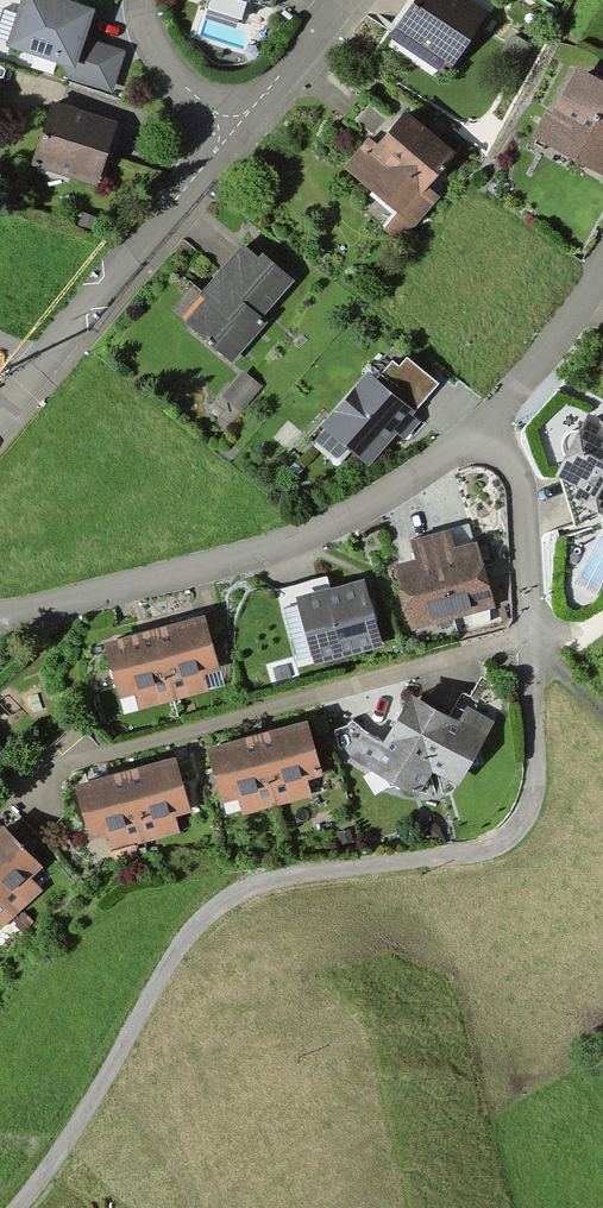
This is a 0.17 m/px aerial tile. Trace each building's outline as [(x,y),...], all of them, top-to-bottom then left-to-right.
[(51,0),(0,0),(0,61),(116,100),(131,54),(85,39),(93,14),(51,0)] [(278,0),(177,0),(176,3),(268,31),(278,0)] [(490,18),(464,0),(417,0),(387,44),(446,84),(490,18)] [(574,71),(535,146),(602,181),(602,86),(574,71)] [(118,126),(50,107),(32,171),(99,191),(118,126)] [(458,154),(404,111),(350,178),(398,215),(386,230),(405,245),(438,204),(426,195),(458,154)] [(298,285),(244,240),(196,296),(201,303),(181,327),(236,373),(274,327),(267,321),(298,285)] [(325,428),(367,463),(408,415),(366,379),(325,428)] [(589,417),(558,476),(602,500),(602,425),(589,417)] [(396,569),(412,633),(499,611),(483,547),(459,553),(454,533),(441,536),(423,541),(414,543),(420,563),(396,569)] [(389,651),(372,584),(334,594),(330,579),(279,592),(300,674),(389,651)] [(139,634),(105,644),(126,717),(226,690),(205,616),(172,625),(139,634)] [(436,709),(413,695),(384,742),(376,738),(368,733),(353,757),(415,795),(428,775),(457,793),(513,700),(484,682),(459,723),(436,709)] [(242,742),(207,751),(227,825),(332,798),(312,723),(277,732),(242,742)] [(110,777),(77,786),(95,860),(197,834),(178,760),(144,769),(110,777)] [(59,882),(8,827),(0,834),(0,936),(59,882)]
